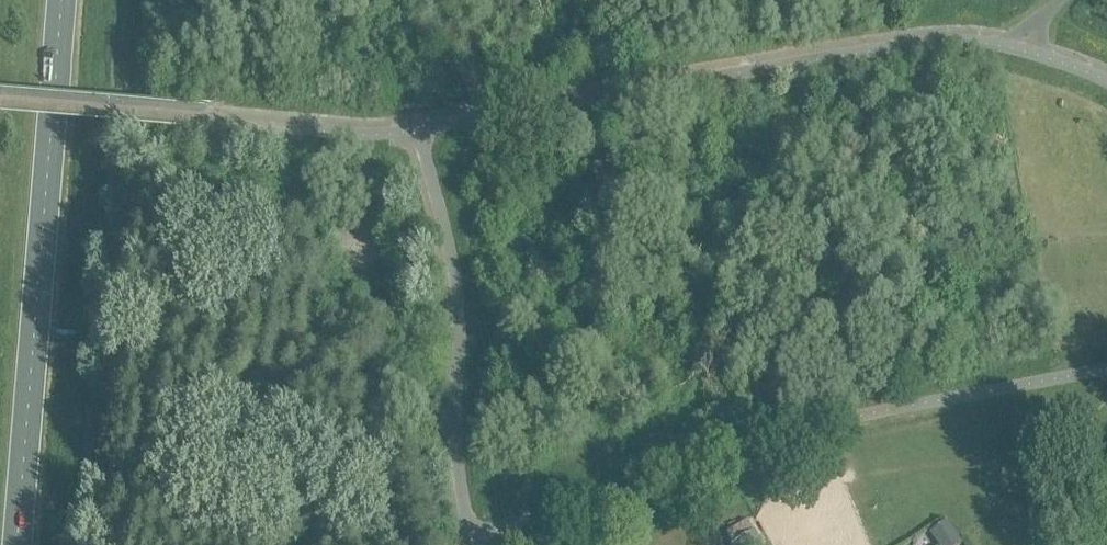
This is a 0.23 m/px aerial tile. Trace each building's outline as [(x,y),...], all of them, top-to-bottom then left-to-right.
[(929,533),(937,544),(959,544),(961,544),(945,522),(929,533)] [(730,544),(756,544),(749,533),(730,544)]
